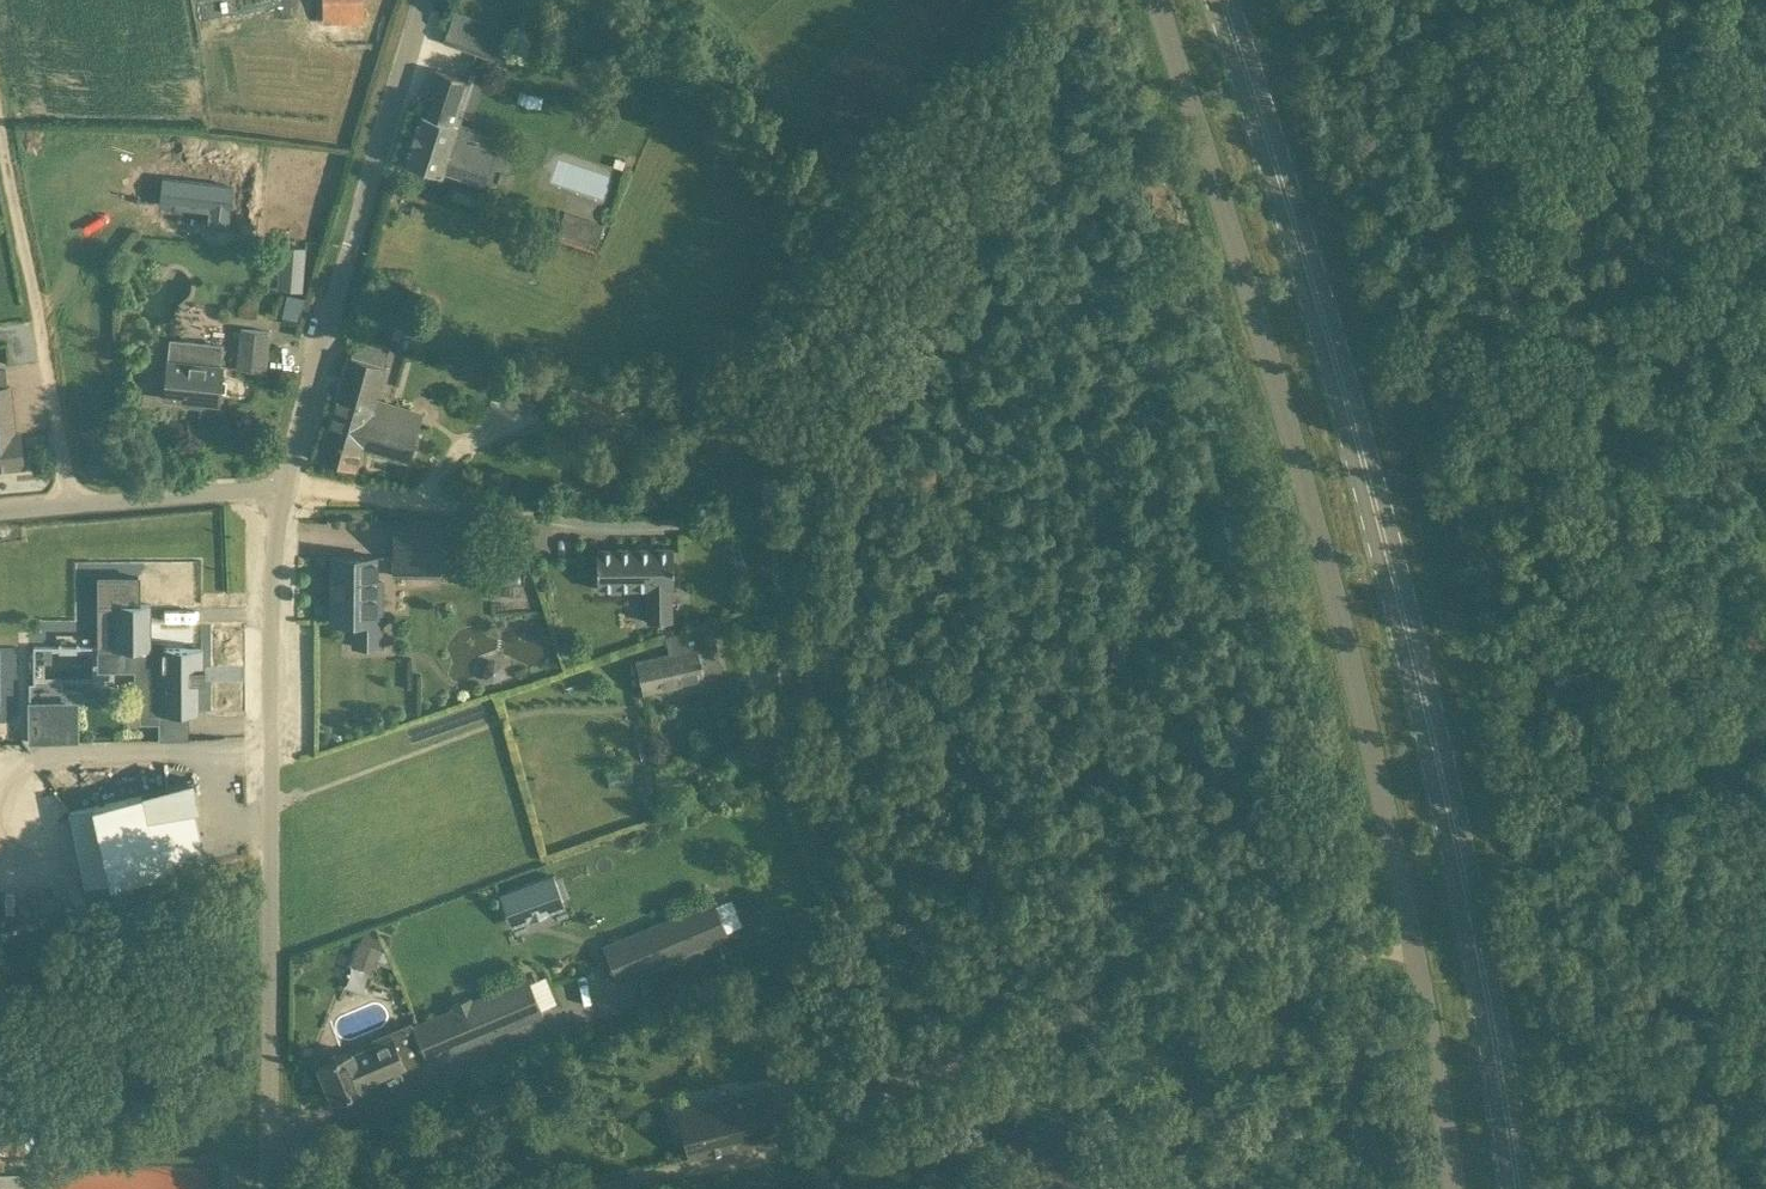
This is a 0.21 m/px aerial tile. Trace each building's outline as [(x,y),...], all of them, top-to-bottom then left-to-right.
[(323,24),(363,23),(363,0),(322,0),(323,24)] [(445,40),(499,58),(509,31),(454,13),(445,40)] [(614,48),(622,31),(592,15),(585,30),(576,26),(573,34),(599,48),(601,42),(614,48)] [(436,67),(404,160),(442,173),(443,171),(473,181),(483,184),(490,164),(470,157),(479,128),(455,120),(470,79),(436,67)] [(596,244),(601,229),(588,224),(580,228),(577,237),(596,244)] [(281,246),(277,290),(301,292),(305,248),(281,246)] [(297,319),(300,305),(286,302),(283,315),(297,319)] [(398,338),(403,319),(387,314),(382,333),(398,338)] [(401,333),(415,337),(422,333),(425,324),(405,318),(405,319),(401,333)] [(240,327),(236,368),(266,371),(270,330),(240,327)] [(167,360),(164,397),(219,402),(223,365),(222,365),(224,342),(170,337),(167,360)] [(386,364),(379,362),(349,354),(328,424),(369,430),(372,415),(386,364)] [(24,465),(21,441),(20,432),(16,433),(12,385),(0,385),(0,467),(24,465)] [(355,468),(361,448),(409,462),(418,429),(372,415),(369,430),(328,424),(319,458),(355,468)] [(441,558),(442,522),(394,521),(394,558),(441,558)] [(487,534),(488,558),(489,567),(516,566),(515,533),(487,534)] [(674,586),(674,546),(597,547),(597,587),(647,587),(648,621),(672,620),(671,586),(674,586)] [(377,555),(332,555),(331,620),(354,621),(354,645),(381,645),(382,614),(376,614),(377,555)] [(100,606),(100,649),(125,650),(125,670),(135,670),(135,690),(141,695),(141,722),(160,722),(160,736),(188,736),(188,711),(198,711),(198,680),(204,680),(204,679),(198,679),(198,670),(204,670),(204,669),(203,669),(203,668),(203,647),(162,648),(162,641),(150,641),(150,603),(116,603),(100,606)] [(636,660),(643,692),(722,675),(711,627),(665,637),(669,653),(637,660),(637,659),(636,660)] [(67,700),(28,700),(28,741),(67,742),(67,700)] [(729,724),(732,744),(752,740),(748,720),(729,724)] [(142,795),(94,805),(110,882),(206,861),(196,812),(194,805),(199,804),(193,777),(142,794),(142,795)] [(564,901),(554,874),(500,894),(510,921),(528,914),(530,919),(548,913),(546,908),(564,901)] [(728,929),(744,921),(732,895),(716,902),(728,929)] [(714,899),(603,945),(619,984),(730,936),(714,899)] [(359,939),(350,961),(373,971),(382,948),(359,939)] [(544,1013),(528,975),(509,983),(412,1023),(428,1062),(525,1022),(544,1013)] [(405,1064),(394,1038),(393,1038),(354,1054),(352,1050),(318,1064),(333,1099),(367,1085),(365,1081),(405,1064)] [(777,1134),(766,1088),(679,1109),(690,1155),(777,1134)] [(34,1170),(0,1171),(0,1188),(34,1188),(34,1170)]
